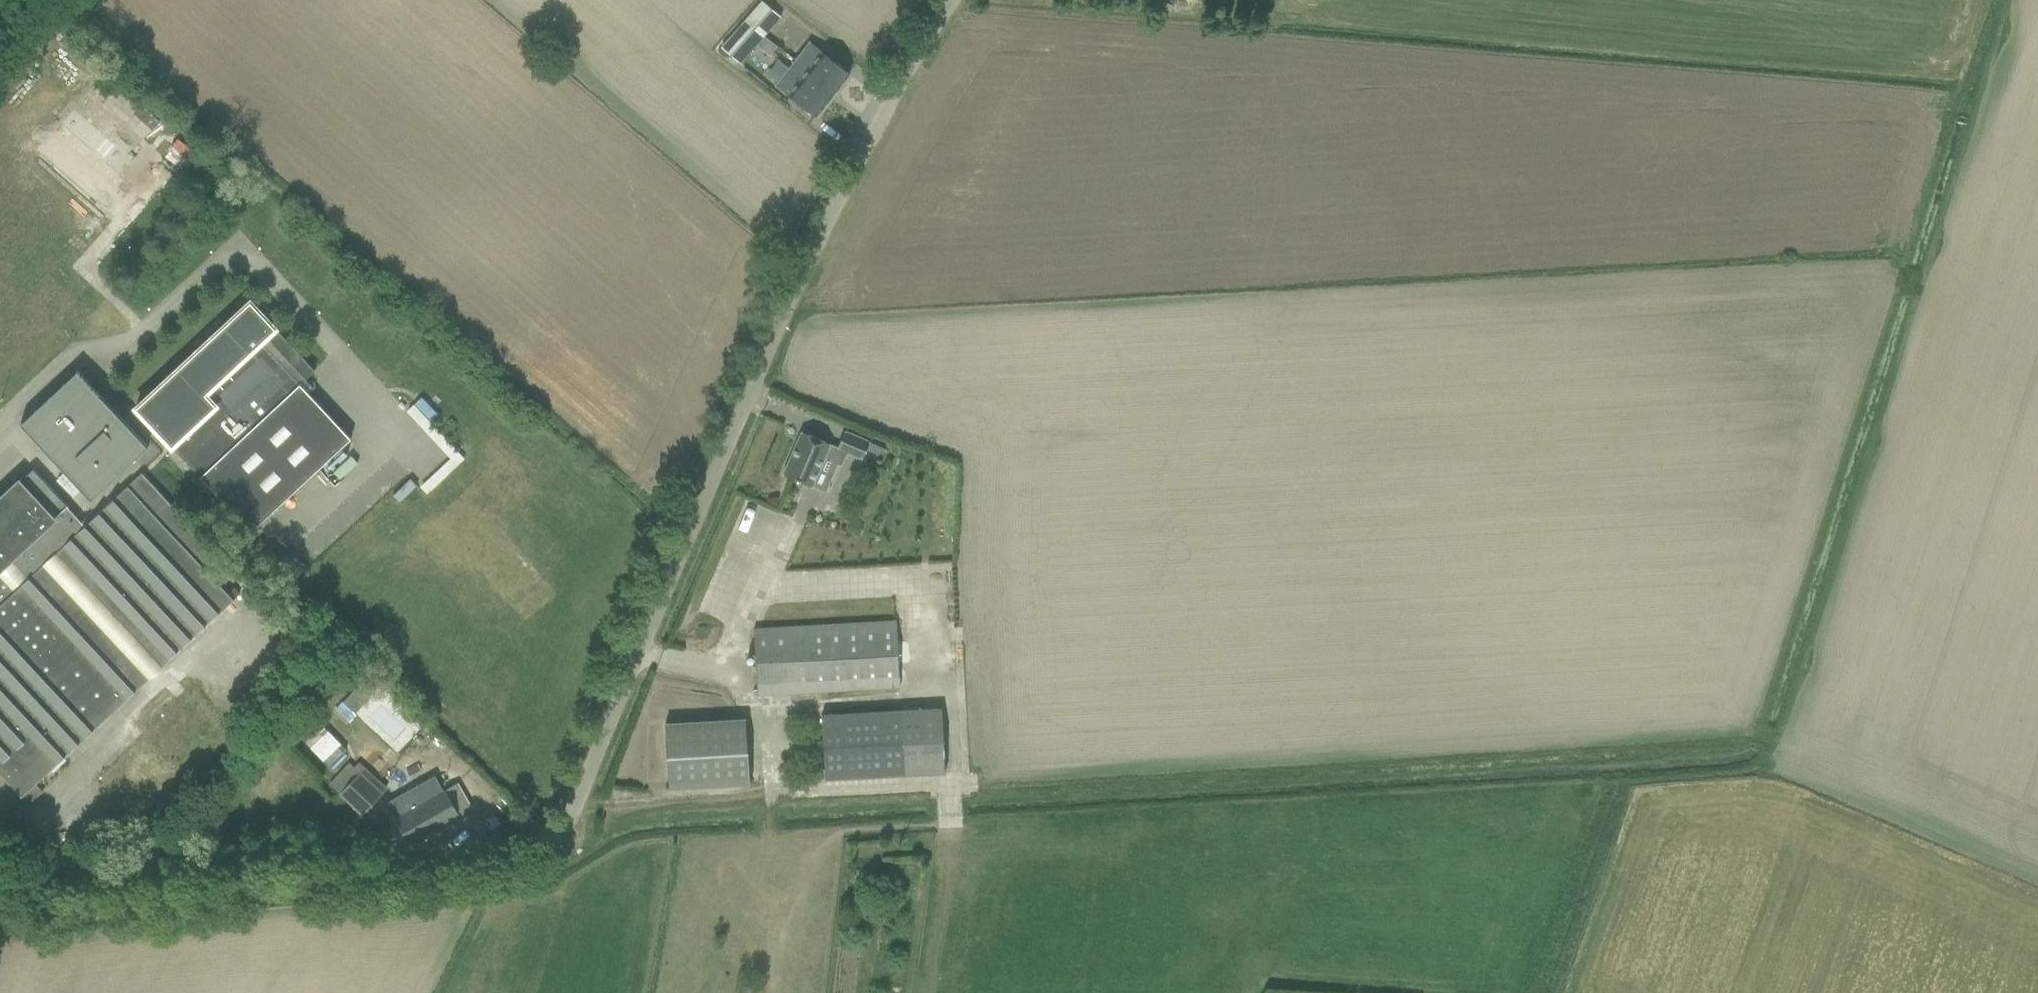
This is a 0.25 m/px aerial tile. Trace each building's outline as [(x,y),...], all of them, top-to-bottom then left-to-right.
[(746,19),(765,34),(780,16),(762,1),(746,19)] [(765,34),(746,19),(721,48),(739,63),(765,34)] [(822,87),(832,95),(849,73),(810,43),(797,59),(826,82),(822,87)] [(826,82),(797,59),(776,85),(816,116),(832,95),(822,87),(826,82)] [(300,384),(314,370),(250,301),(135,408),(200,477),(251,531),(351,438),(300,384)] [(77,371),(20,424),(91,500),(148,447),(77,371)] [(431,420),(440,412),(424,395),(409,409),(454,456),(432,476),(438,483),(466,457),(431,420)] [(802,431),(783,474),(812,486),(830,443),(802,431)] [(862,459),(870,441),(844,431),(837,448),(862,459)] [(28,804),(43,791),(36,783),(240,595),(235,589),(229,594),(208,572),(222,559),(143,473),(86,526),(68,506),(69,505),(34,468),(0,500),(0,774),(28,804)] [(896,621),(774,628),(754,629),(757,694),(900,686),(896,621)] [(821,715),(825,779),(945,772),(941,708),(821,715)] [(665,723),(669,788),(749,784),(746,719),(665,723)] [(384,792),(356,765),(354,767),(348,762),(329,783),(362,815),(384,792)] [(457,783),(456,783),(443,790),(444,791),(415,808),(406,791),(387,802),(410,842),(471,808),(461,790),(457,783)]
